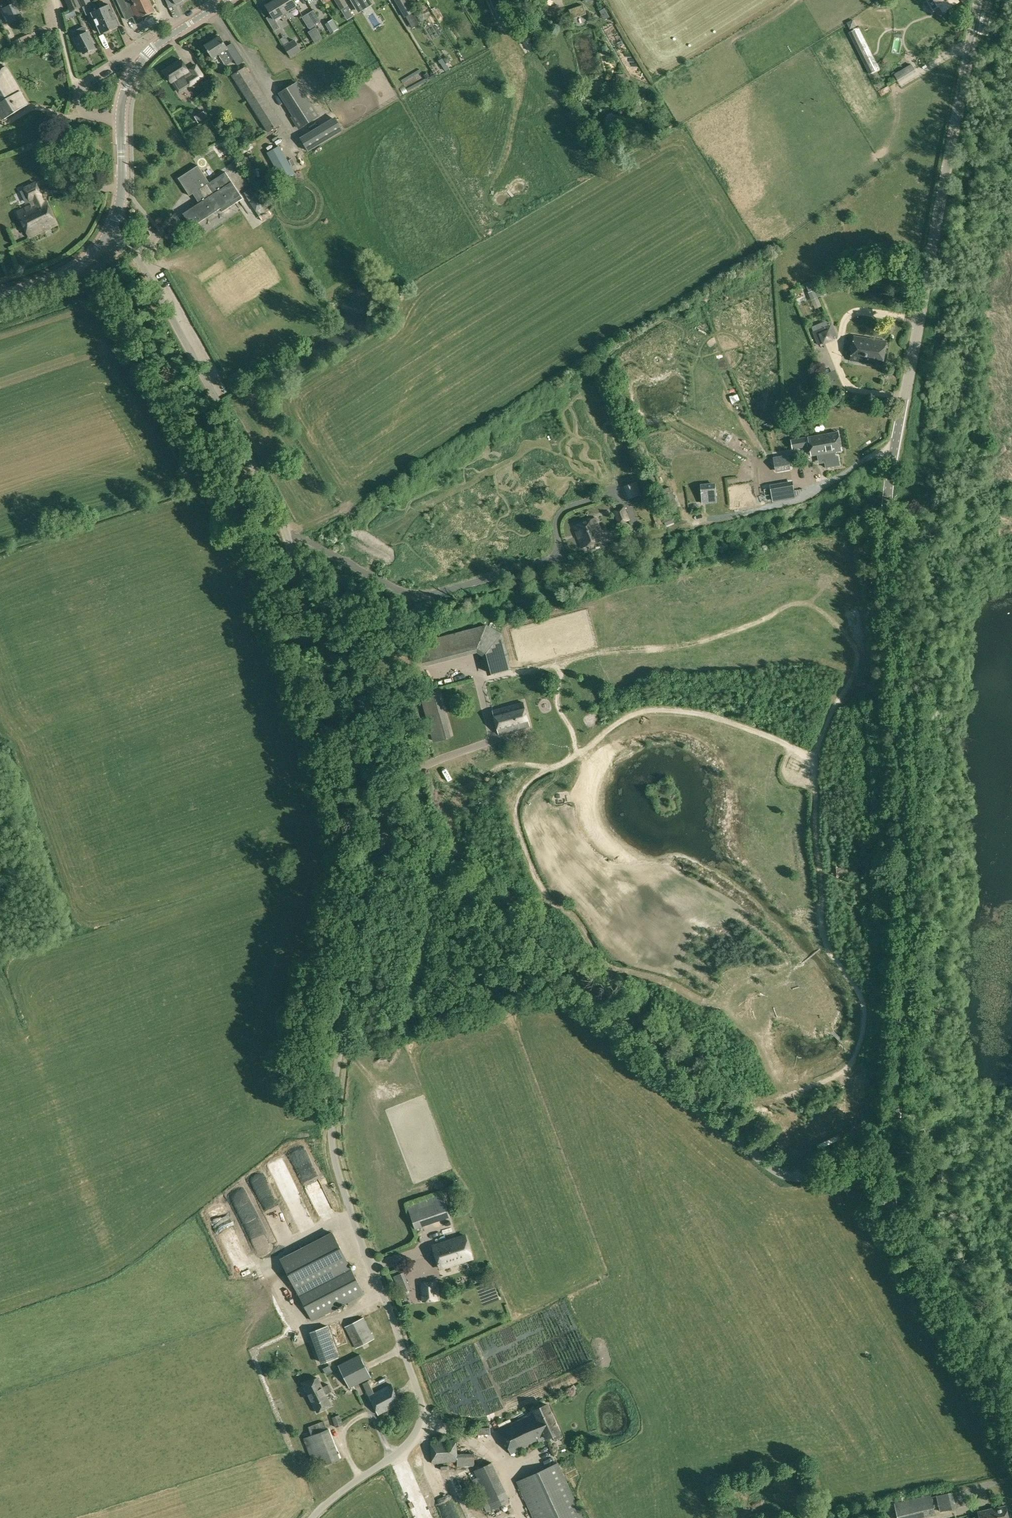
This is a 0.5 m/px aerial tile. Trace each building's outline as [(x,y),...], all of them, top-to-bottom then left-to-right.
[(71,11),(81,7),(78,0),(66,0),(71,11)] [(127,19),(134,16),(135,20),(155,11),(150,0),(118,0),(127,19)] [(290,18),(286,13),(278,0),(274,0),(266,5),(276,21),(281,18),(280,17),(281,16),(284,21),(290,18)] [(286,13),(297,6),(293,0),(278,0),(286,13)] [(342,8),(347,5),(344,0),(337,0),(342,8)] [(358,12),(371,4),(368,0),(351,0),(358,12)] [(405,16),(414,11),(407,0),(396,0),(405,16)] [(934,3),(936,2),(940,8),(953,0),(932,0),(934,3)] [(106,15),(112,28),(119,25),(110,5),(106,6),(104,1),(99,4),(101,8),(100,9),(104,16),(106,15)] [(19,16),(14,4),(3,9),(9,21),(19,16)] [(583,5),(569,10),(572,19),(586,14),(583,5)] [(104,16),(100,9),(92,12),(102,33),(112,28),(106,15),(104,16)] [(314,10),(308,13),(315,24),(321,21),(314,10)] [(518,22),(512,11),(504,16),(514,31),(518,29),(515,24),(518,22)] [(315,24),(308,13),(303,17),(310,28),(312,32),(317,29),(315,25),(315,24)] [(21,17),(14,21),(18,28),(24,24),(21,17)] [(327,23),(333,32),(338,29),(333,19),(327,23)] [(80,46),(84,53),(89,51),(91,51),(94,50),(94,48),(95,47),(88,32),(87,32),(84,26),(74,32),(77,37),(75,39),(79,47),(80,46)] [(849,32),(869,73),(871,72),(875,70),(855,29),(850,32),(849,32)] [(206,45),(214,57),(220,53),(227,65),(235,59),(239,66),(245,62),(234,44),(228,48),(220,36),(206,45)] [(295,39),(285,46),(291,56),(302,50),(295,39)] [(165,71),(172,82),(183,74),(190,85),(205,76),(197,64),(189,70),(182,60),(165,71)] [(300,66),(304,73),(311,69),(307,62),(300,66)] [(899,79),(916,69),(912,62),(894,73),(899,79)] [(3,120),(29,104),(6,67),(0,71),(0,115),(3,120)] [(233,75),(269,132),(282,123),(246,67),(233,75)] [(626,74),(617,75),(617,83),(626,82),(626,74)] [(300,86),(297,82),(281,92),(294,115),(293,116),(300,128),(319,116),(301,86),(300,86)] [(202,110),(193,115),(199,125),(207,120),(202,110)] [(337,115),(303,137),(312,150),(345,128),(337,115)] [(291,144),(285,138),(289,135),(283,126),(273,134),(285,149),(291,144)] [(254,147),(251,143),(241,149),(243,154),(254,147)] [(305,169),(309,166),(301,152),(296,154),(305,169)] [(284,157),(273,162),(282,179),(293,173),(284,157)] [(179,178),(190,195),(192,194),(199,204),(184,213),(192,227),(221,208),(223,211),(243,198),(226,172),(210,182),(199,165),(179,178)] [(18,212),(30,237),(57,224),(46,200),(42,201),(40,196),(42,195),(35,183),(25,188),(31,200),(35,198),(37,203),(18,212)] [(251,201),(257,211),(266,205),(260,195),(251,201)] [(261,228),(256,231),(263,245),(269,242),(261,228)] [(274,248),(269,250),(277,268),(283,265),(274,248)] [(809,292),(812,300),(818,297),(815,290),(809,292)] [(832,304),(836,312),(854,304),(850,295),(832,304)] [(813,331),(818,345),(838,337),(832,323),(813,331)] [(851,360),(883,366),(887,341),(855,336),(851,360)] [(846,360),(845,352),(840,352),(840,348),(834,348),(835,361),(846,360)] [(792,439),(793,448),(803,447),(802,444),(810,443),(812,455),(818,454),(819,460),(825,459),(826,467),(840,465),(838,456),(836,456),(835,452),(841,450),(838,432),(809,437),(806,438),(806,437),(792,439)] [(790,468),(788,460),(775,462),(776,471),(790,468)] [(777,486),(770,487),(770,488),(771,494),(794,490),(792,483),(777,486)] [(703,499),(717,498),(716,484),(702,485),(703,499)] [(614,510),(618,523),(630,520),(625,506),(614,510)] [(663,520),(660,512),(653,515),(656,523),(663,520)] [(664,519),(666,525),(674,522),(672,516),(664,519)] [(574,526),(582,547),(604,539),(596,517),(574,526)] [(417,644),(420,659),(475,645),(486,650),(491,673),(510,669),(502,636),(485,626),(417,644)] [(423,700),(434,740),(448,737),(436,696),(423,700)] [(493,710),(499,734),(530,726),(524,702),(493,710)] [(296,1156),(309,1188),(322,1183),(309,1151),(296,1156)] [(297,1213),(307,1208),(287,1163),(277,1168),(297,1213)] [(408,1206),(415,1227),(448,1215),(441,1195),(408,1206)] [(249,1258),(232,1215),(219,1220),(233,1256),(240,1253),(243,1260),(249,1258)] [(280,1256),(298,1291),(349,1264),(333,1230),(280,1256)] [(433,1245),(440,1267),(473,1257),(466,1235),(433,1245)] [(298,1291),(312,1320),(364,1293),(349,1264),(298,1291)] [(421,1283),(423,1301),(439,1299),(437,1281),(421,1283)] [(356,1346),(376,1339),(368,1316),(347,1324),(356,1346)] [(312,1331),(323,1363),(339,1357),(328,1325),(312,1331)] [(423,1347),(422,1338),(414,1339),(415,1348),(423,1347)] [(339,1367),(348,1386),(369,1376),(360,1356),(339,1367)] [(304,1384),(311,1397),(330,1387),(329,1384),(323,1386),(318,1377),(304,1384)] [(363,1384),(369,1395),(375,1392),(369,1380),(363,1384)] [(392,1383),(375,1392),(369,1395),(379,1415),(402,1403),(392,1383)] [(330,1387),(311,1397),(318,1411),(332,1404),(326,1393),(332,1390),(330,1387)] [(499,1427),(511,1453),(553,1434),(555,1439),(561,1436),(559,1432),(560,1431),(548,1404),(534,1410),(535,1411),(499,1427)] [(332,1417),(336,1427),(344,1424),(340,1414),(332,1417)] [(458,1461),(457,1453),(456,1439),(431,1440),(433,1463),(457,1461),(458,1461)] [(458,1461),(457,1461),(457,1466),(475,1466),(475,1453),(457,1453),(458,1461)] [(472,1480),(483,1502),(484,1504),(484,1505),(487,1511),(509,1501),(505,1491),(506,1490),(492,1461),(474,1470),(478,1477),(472,1480)] [(570,1464),(575,1483),(584,1480),(579,1461),(570,1464)] [(534,1517),(583,1517),(557,1462),(517,1481),(534,1517)] [(932,1496),(935,1512),(956,1507),(952,1491),(932,1496)] [(932,1496),(931,1494),(894,1502),(898,1517),(920,1517),(936,1514),(935,1512),(932,1496)] [(978,1511),(980,1517),(1008,1517),(1005,1505),(978,1511)]
